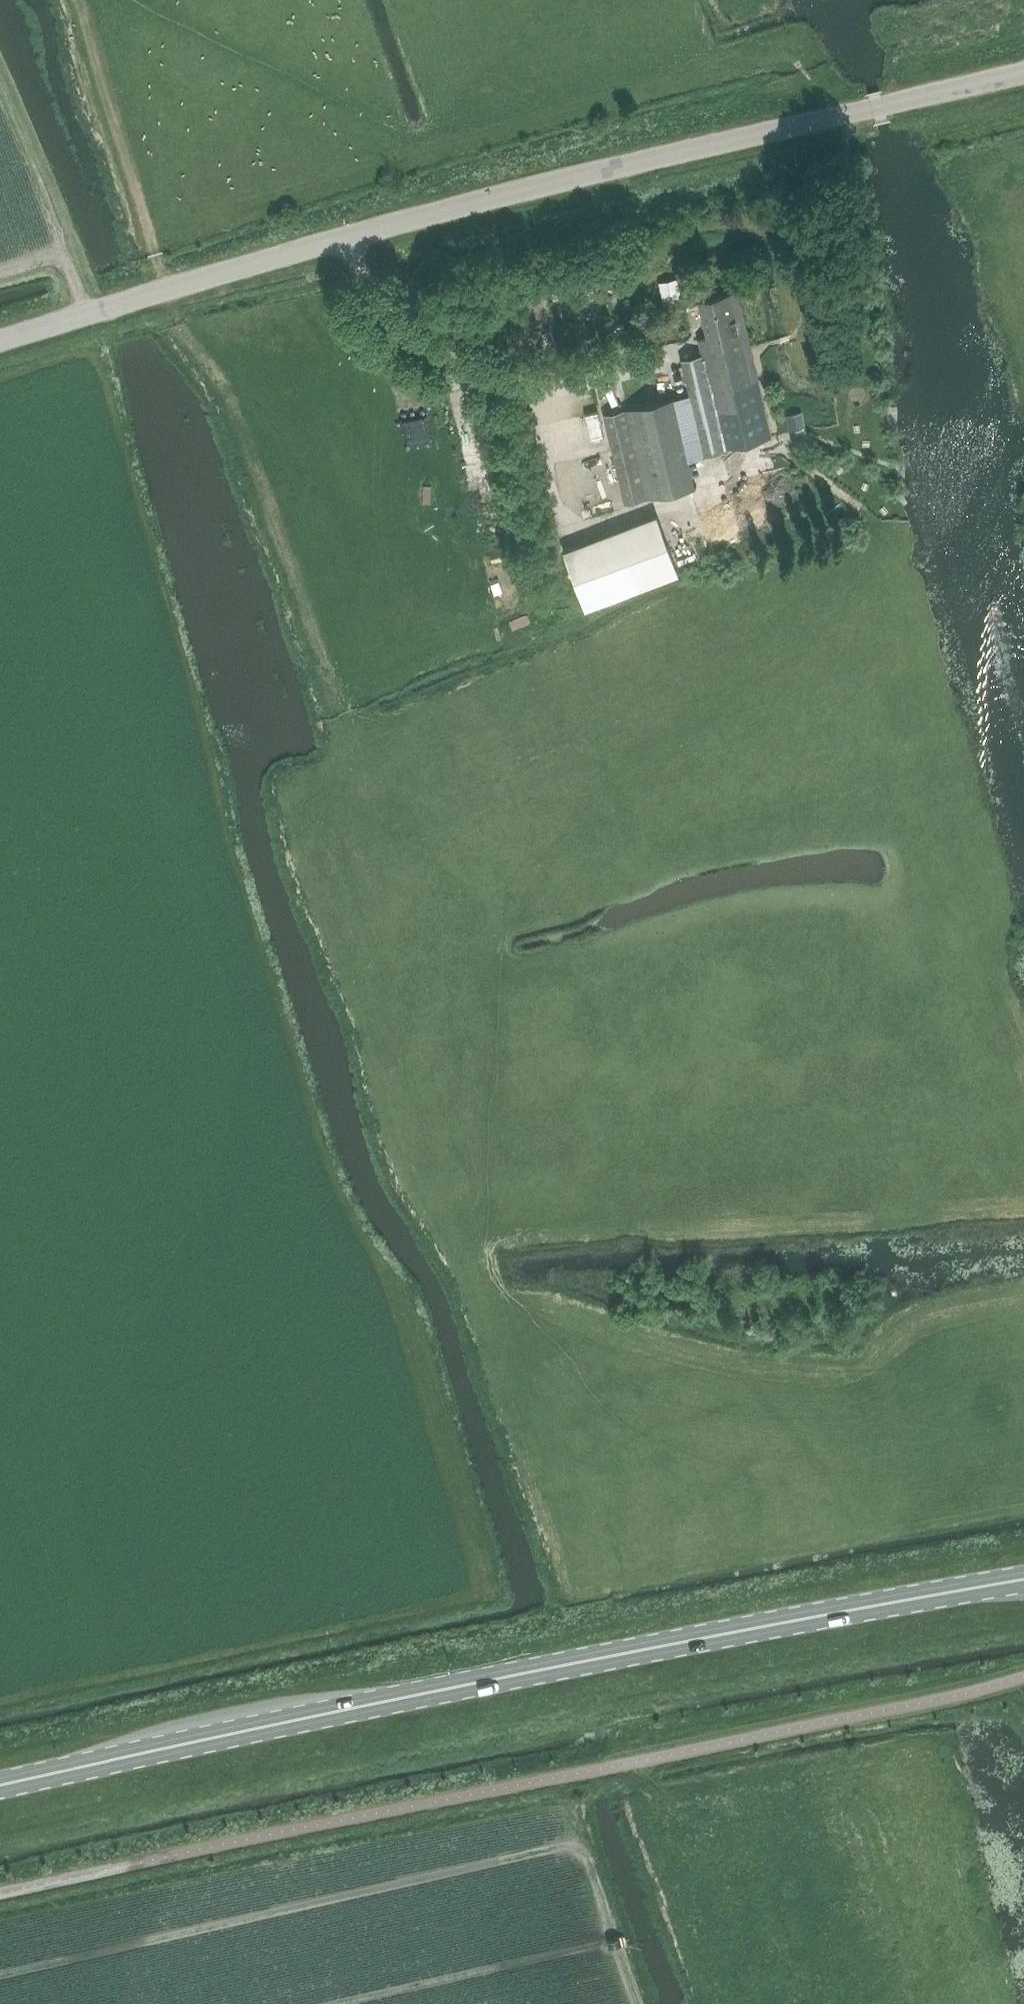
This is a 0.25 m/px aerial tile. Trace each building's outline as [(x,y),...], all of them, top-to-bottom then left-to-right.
[(678,279),(660,282),(663,300),(681,297),(678,279)] [(738,291),(700,300),(709,337),(700,339),(703,354),(725,447),(725,446),(772,435),(738,291)] [(681,359),(690,395),(704,456),(727,451),(725,446),(725,447),(703,354),(681,359)] [(690,395),(667,400),(682,462),(704,456),(690,395)] [(665,400),(626,410),(647,497),(685,488),(665,400)] [(626,410),(604,415),(625,503),(647,497),(626,410)] [(787,414),(792,438),(807,435),(802,411),(787,414)] [(756,452),(775,447),(772,435),(753,441),(756,452)] [(656,516),(565,551),(587,608),(668,577),(678,573),(672,557),(656,516)]
